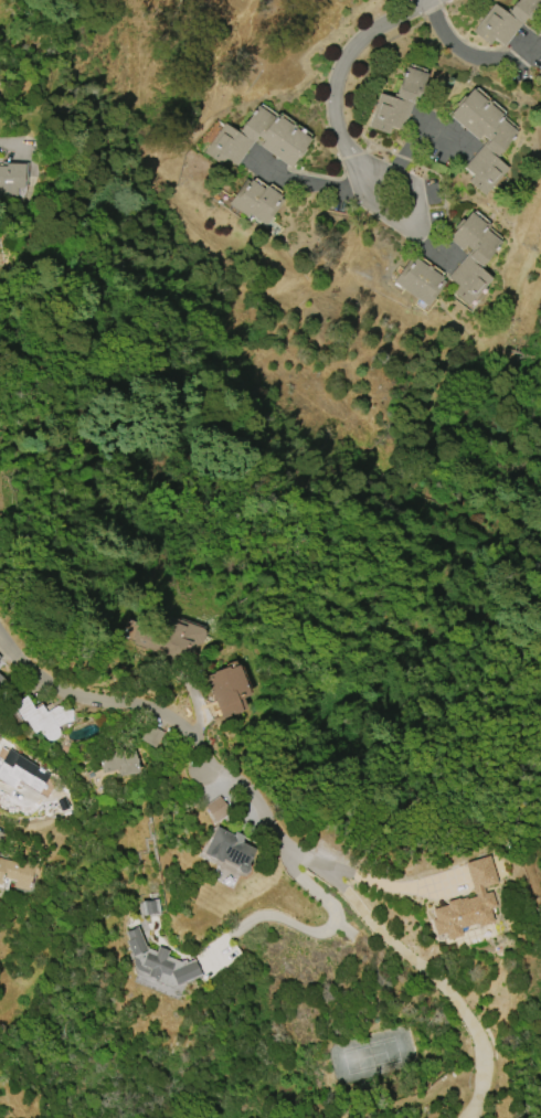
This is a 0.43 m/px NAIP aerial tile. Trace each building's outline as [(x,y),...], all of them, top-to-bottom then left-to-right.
[(508,9),(515,0),(540,0),(540,3),(528,20),(524,18),(503,46),(492,39),(488,44),(471,32),(492,3),(503,12),(507,8),(508,9)] [(368,127),(379,94),(392,98),(394,94),(396,95),(405,67),(426,74),(418,98),(414,96),(403,130),(391,126),(388,134),(368,127)] [(477,139),(449,116),(471,89),(486,102),(487,100),(490,103),(489,104),(503,116),(501,119),(517,131),(498,153),(499,155),(496,159),(507,169),(485,195),(467,181),(473,175),(464,167),(487,139),(480,135),(477,139)] [(203,152),(224,124),(235,131),(238,128),(241,129),(257,106),(273,117),(275,115),(290,125),(291,124),(295,126),(294,127),(309,139),(303,148),(305,149),(298,159),(296,158),(289,167),(259,146),(263,141),(256,137),(236,166),(225,158),(221,164),(203,152)] [(17,198),(0,198),(0,165),(4,166),(4,163),(24,163),(23,189),(17,189),(17,198)] [(265,185),(280,196),(279,198),(283,200),(265,225),(248,213),(246,216),(229,204),(237,191),(241,193),(250,180),(263,189),(265,185)] [(491,278),(468,306),(452,291),(457,286),(447,277),(470,251),(465,245),(460,251),(447,238),(470,212),(484,224),(486,223),(488,225),(485,230),(499,243),(481,263),(482,264),(479,268),(491,278)] [(427,307),(393,281),(411,257),(414,259),(415,258),(426,267),(428,265),(432,267),(429,269),(442,278),(441,279),(445,283),(427,307)] [(205,629),(165,615),(159,633),(141,626),(134,644),(184,661),(191,643),(199,646),(205,629)] [(236,664),(248,695),(242,699),(245,709),(220,718),(203,677),(213,672),(213,671),(226,666),(227,668),(236,664)] [(12,705),(25,696),(34,710),(41,705),(45,713),(56,705),(72,711),(71,721),(64,725),(63,723),(56,727),(59,730),(59,731),(59,733),(59,734),(57,735),(57,736),(56,737),(55,738),(54,739),(53,739),(52,741),(51,741),(50,741),(49,741),(47,741),(46,739),(45,739),(39,731),(33,733),(25,720),(22,721),(12,705)] [(163,733),(155,747),(140,738),(149,724),(163,733)] [(12,786),(0,778),(0,763),(9,749),(25,759),(24,760),(33,766),(34,765),(50,775),(39,792),(17,779),(12,786)] [(139,773),(117,776),(116,769),(100,773),(97,753),(120,749),(120,753),(135,750),(139,773)] [(230,812),(214,822),(203,806),(219,796),(230,812)] [(202,853),(215,827),(232,835),(234,832),(243,837),(240,842),(253,850),(246,864),(247,865),(246,870),(243,873),(238,873),(235,870),(235,866),(222,859),(220,862),(202,853)] [(464,862),(474,896),(428,908),(435,935),(443,933),(445,941),(461,936),(460,930),(492,921),(489,908),(495,907),(490,888),(498,885),(490,855),(464,862)] [(2,876),(0,884),(0,857),(6,859),(6,860),(19,863),(20,856),(35,861),(34,864),(39,865),(36,874),(32,873),(28,890),(13,886),(15,880),(2,876)] [(140,915),(138,902),(149,901),(148,893),(156,892),(158,913),(158,914),(147,916),(147,914),(140,915)] [(158,946),(168,950),(166,956),(180,961),(184,959),(185,962),(193,959),(201,975),(184,982),(183,980),(170,986),(145,977),(146,975),(135,970),(130,960),(131,960),(124,941),(126,939),(123,931),(137,926),(146,947),(156,951),(158,946)]
